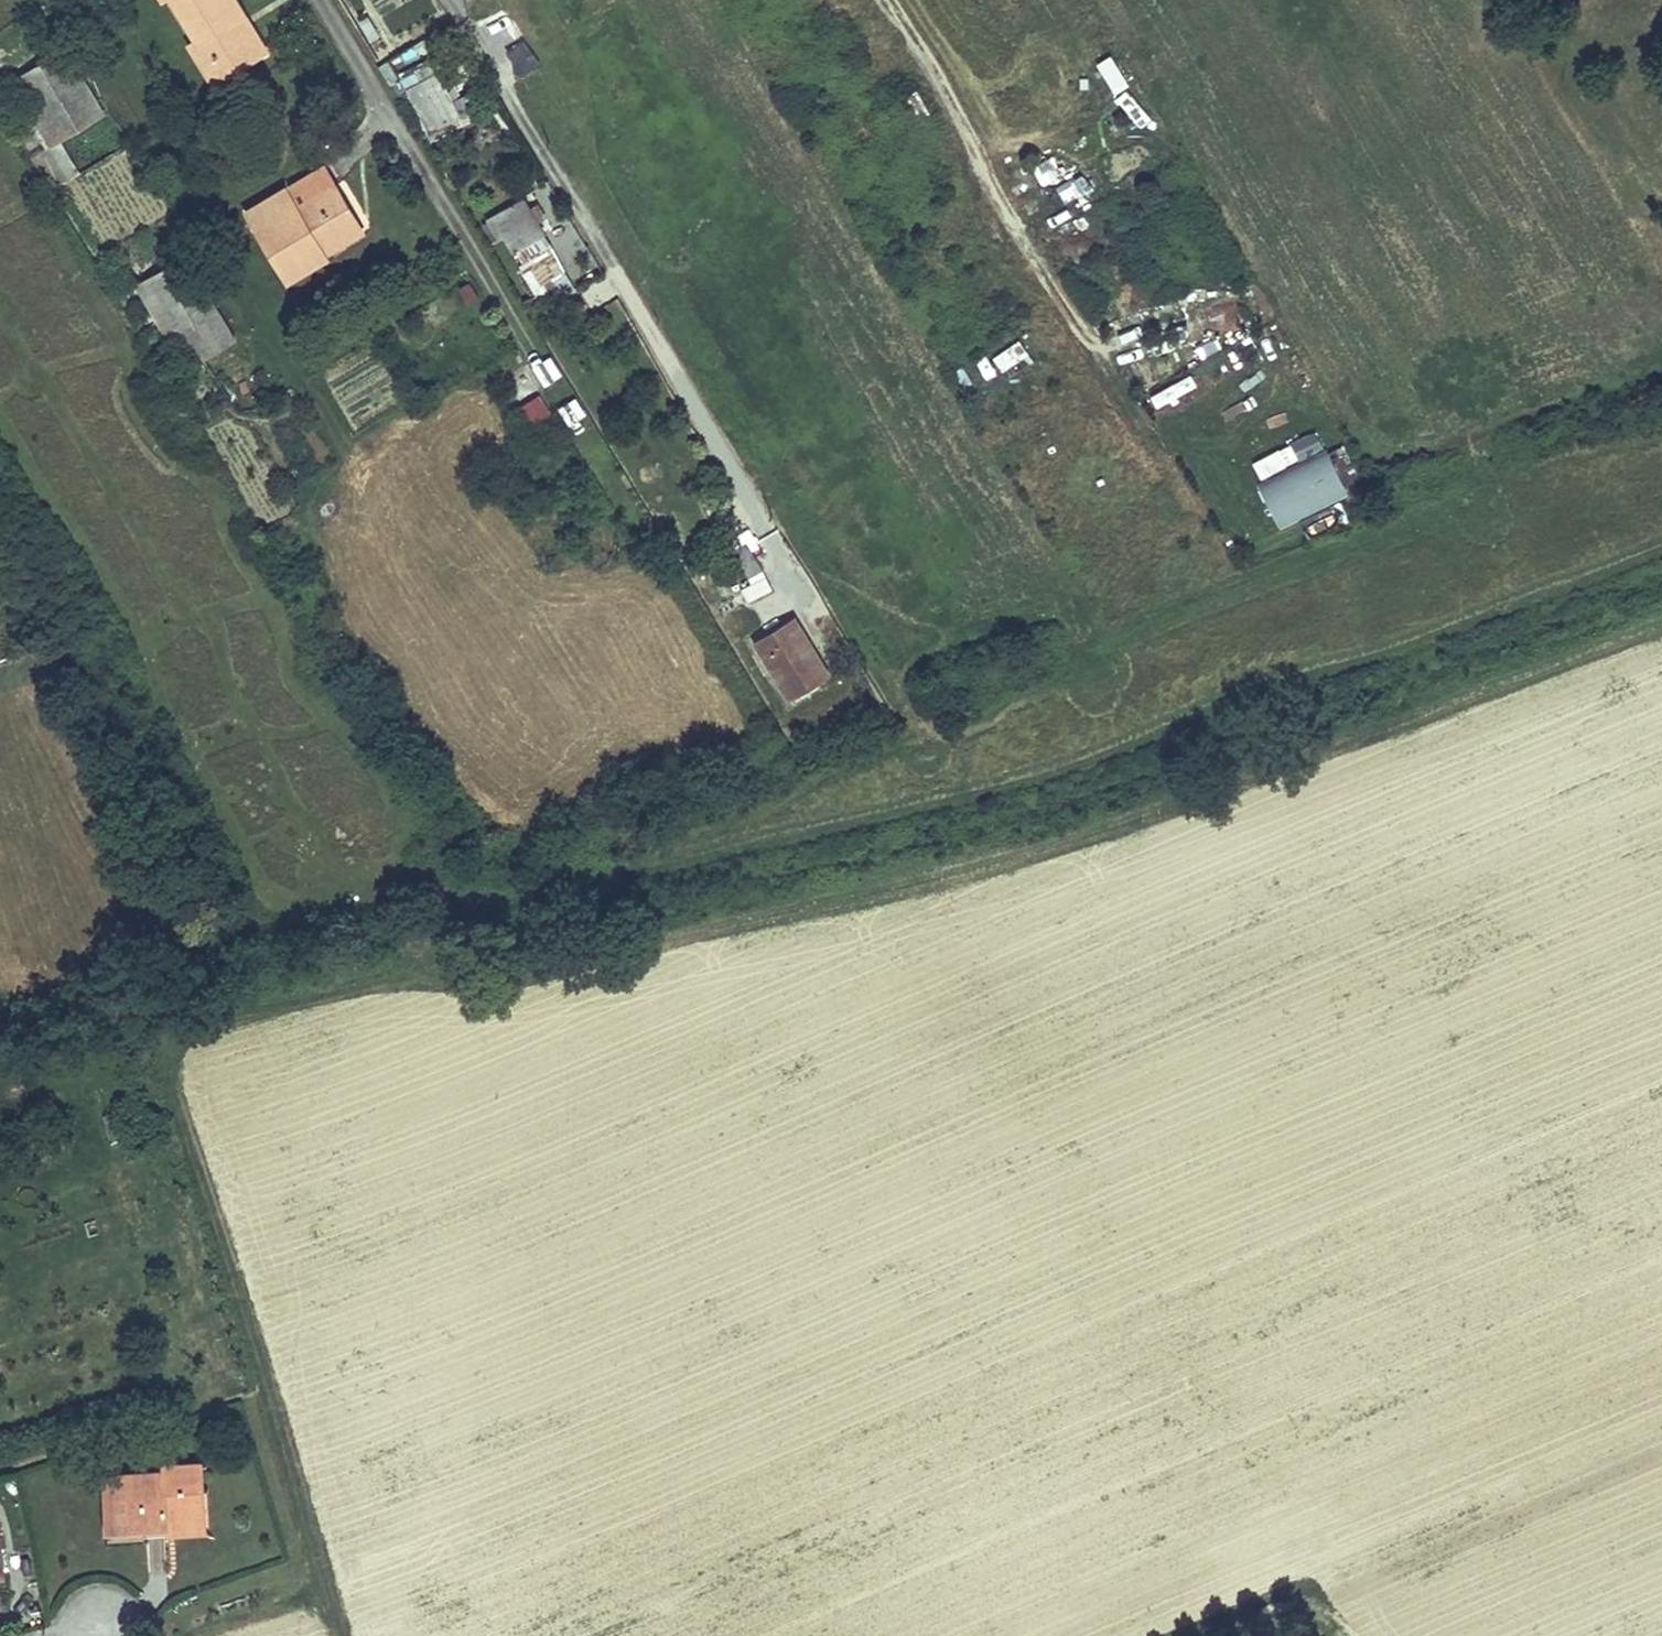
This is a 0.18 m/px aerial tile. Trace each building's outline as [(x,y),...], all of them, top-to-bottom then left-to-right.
[(255,59),(233,21),(244,15),(235,0),(173,0),(198,41),(190,46),(213,84),(255,59)] [(233,21),(255,59),(266,52),(244,15),(233,21)] [(359,22),(370,41),(380,35),(369,16),(359,22)] [(54,127),(88,108),(58,55),(23,75),(48,118),(37,124),(50,146),(61,139),(54,127)] [(1112,90),(1125,85),(1114,55),(1100,61),(1112,90)] [(399,77),(426,132),(459,116),(431,61),(399,77)] [(54,127),(61,139),(95,120),(88,108),(54,127)] [(62,141),(46,149),(62,179),(78,171),(62,141)] [(1077,179),(1056,186),(1061,202),(1082,196),(1077,179)] [(326,259),(324,256),(319,247),(358,224),(335,186),(296,208),(286,191),(247,213),(288,282),(326,259)] [(537,222),(529,209),(522,198),(493,216),(522,264),(551,246),(537,222)] [(537,222),(543,219),(535,205),(529,209),(537,222)] [(319,247),(324,256),(363,233),(358,224),(319,247)] [(204,246),(194,228),(151,254),(161,271),(180,260),(204,246)] [(212,314),(180,260),(161,271),(148,279),(180,333),(212,314)] [(1002,372),(1028,353),(1018,338),(991,358),(1002,372)] [(534,388),(553,378),(539,352),(520,362),(534,388)] [(988,353),(974,358),(983,379),(996,373),(988,353)] [(538,392),(519,405),(532,425),(551,413),(538,392)] [(1276,525),(1346,494),(1318,430),(1288,444),(1296,461),(1256,479),(1276,525)] [(1311,538),(1339,517),(1326,500),(1298,522),(1311,538)] [(750,578),(763,571),(748,544),(735,551),(750,578)] [(814,655),(802,635),(808,631),(799,615),(753,643),(789,702),(829,678),(814,655)] [(821,651),(808,631),(802,635),(814,655),(821,651)] [(106,1473),(108,1524),(143,1523),(143,1526),(146,1525),(165,1525),(200,1523),(198,1496),(203,1488),(202,1464),(161,1465),(161,1471),(106,1473)] [(200,1523),(209,1523),(208,1487),(203,1488),(198,1496),(200,1523)] [(143,1523),(108,1524),(108,1536),(147,1535),(146,1525),(143,1526),(143,1523)] [(200,1523),(165,1525),(165,1533),(209,1531),(209,1523),(200,1523)]
